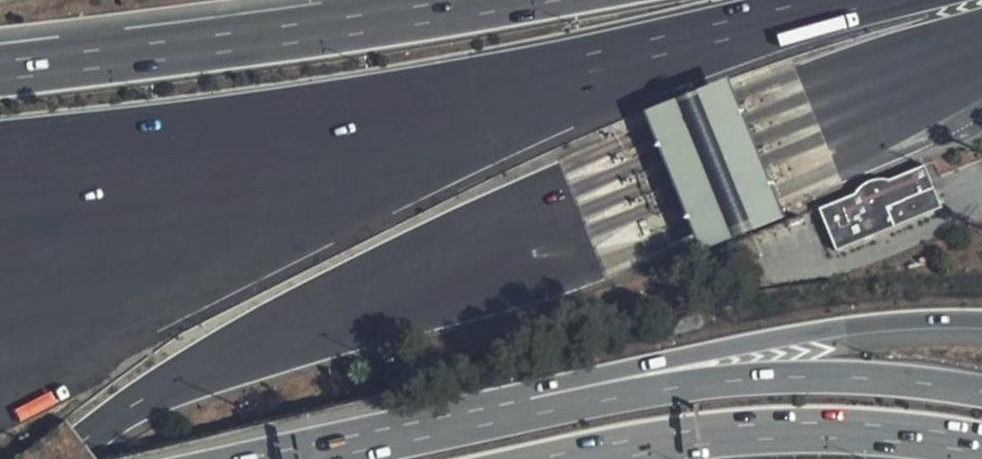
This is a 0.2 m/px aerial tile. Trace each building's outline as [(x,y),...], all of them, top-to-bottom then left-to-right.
[(641,107),(671,180),(696,243),(777,210),(753,149),(722,74),(641,107)] [(837,251),(945,209),(927,166),(887,182),(879,182),(872,184),(864,188),(858,195),(819,209),(837,251)]
